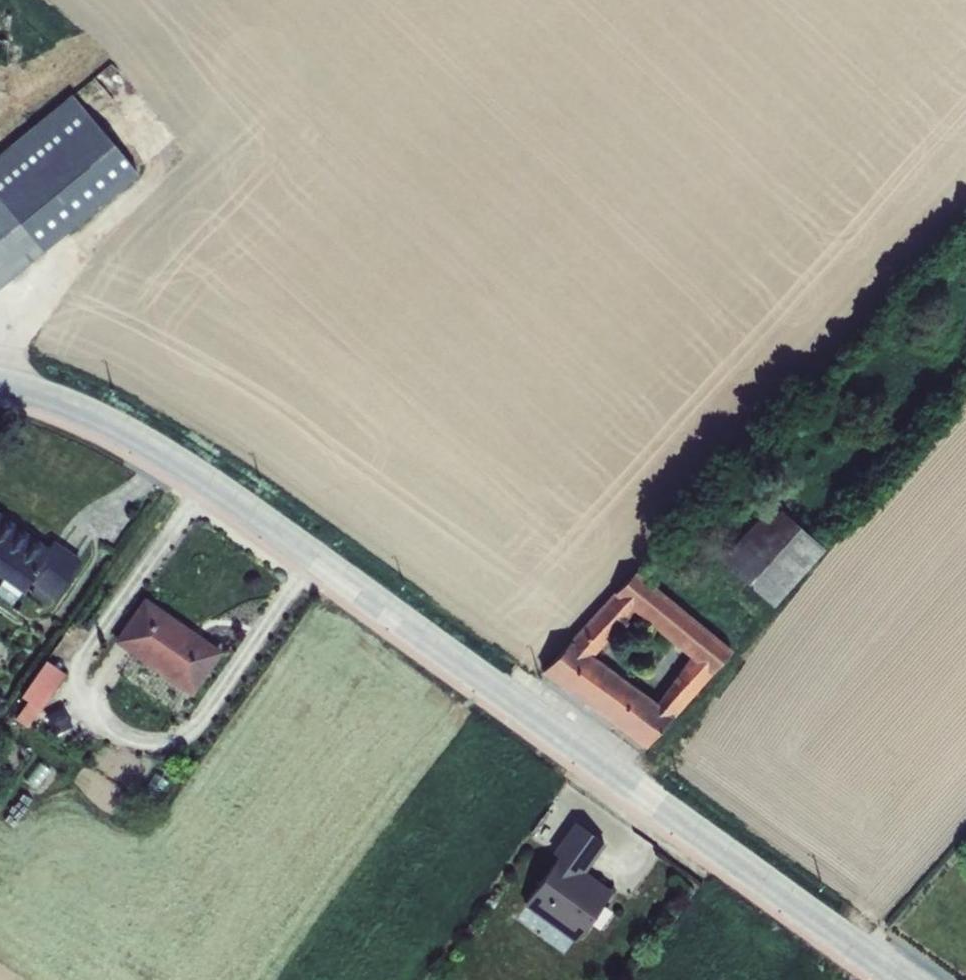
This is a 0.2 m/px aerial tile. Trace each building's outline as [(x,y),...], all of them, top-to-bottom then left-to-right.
[(7,94),(10,67),(6,67),(12,12),(0,11),(0,93),(7,94)] [(138,178),(75,97),(0,156),(0,286),(138,178)] [(772,503),(720,560),(773,607),(824,550),(772,503)] [(1,580),(0,581),(0,597),(11,605),(20,590),(23,592),(29,582),(35,586),(29,595),(46,606),(52,599),(57,602),(83,560),(53,540),(48,547),(0,514),(0,579),(1,580)] [(571,641),(593,657),(634,612),(689,658),(656,703),(674,719),(733,651),(636,571),(571,641)] [(144,597),(113,642),(192,697),(223,652),(144,597)] [(593,657),(571,641),(542,672),(646,748),(674,719),(656,703),(593,657)] [(26,703),(15,719),(27,728),(65,674),(46,660),(20,697),(26,703)] [(62,707),(45,716),(56,735),(73,726),(62,707)] [(558,857),(525,904),(575,941),(610,893),(582,873),(603,843),(576,823),(554,854),(558,857)]
